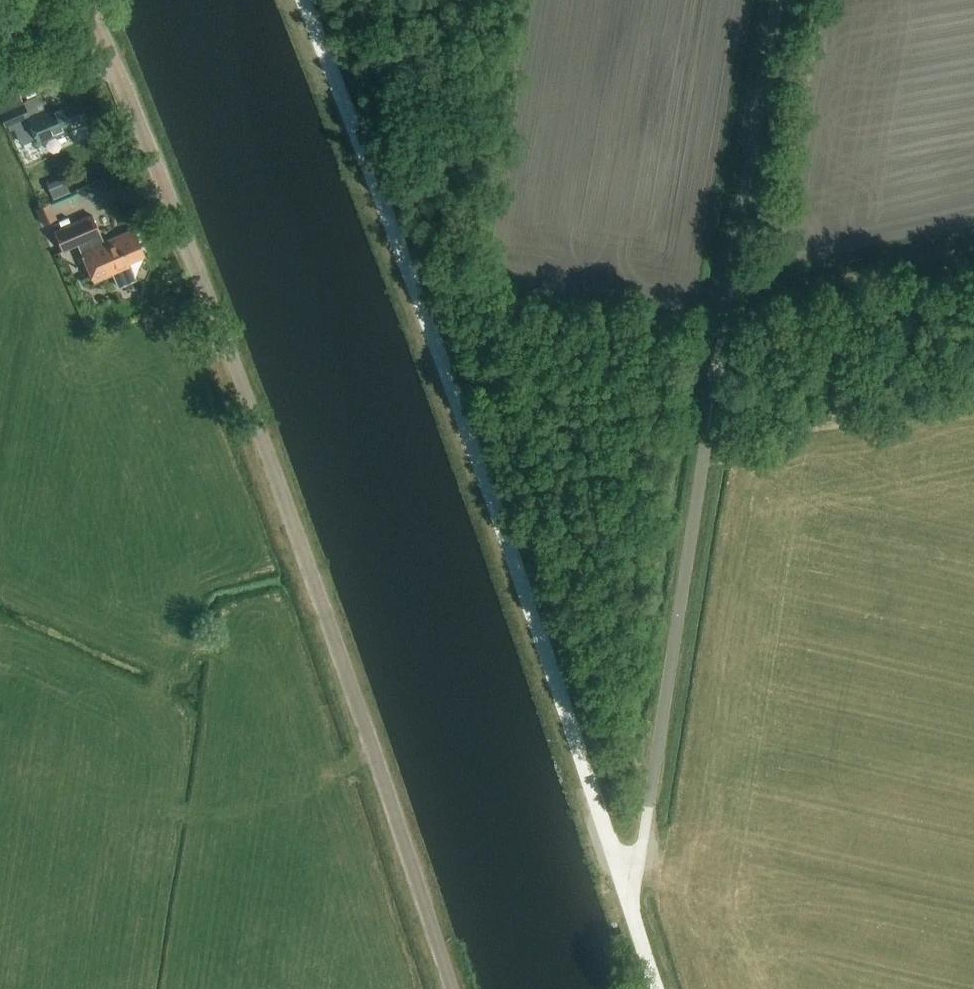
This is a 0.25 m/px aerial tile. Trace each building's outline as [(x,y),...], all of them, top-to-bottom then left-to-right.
[(2,116),(7,128),(30,118),(41,144),(73,131),(77,142),(92,136),(87,125),(91,123),(81,99),(32,119),(26,106),(2,116)] [(69,192),(65,181),(48,189),(53,199),(69,192)] [(36,210),(43,226),(57,220),(50,204),(36,210)] [(53,232),(62,253),(78,247),(92,283),(114,274),(120,287),(136,280),(129,262),(145,255),(135,233),(107,245),(95,216),(53,232)]
